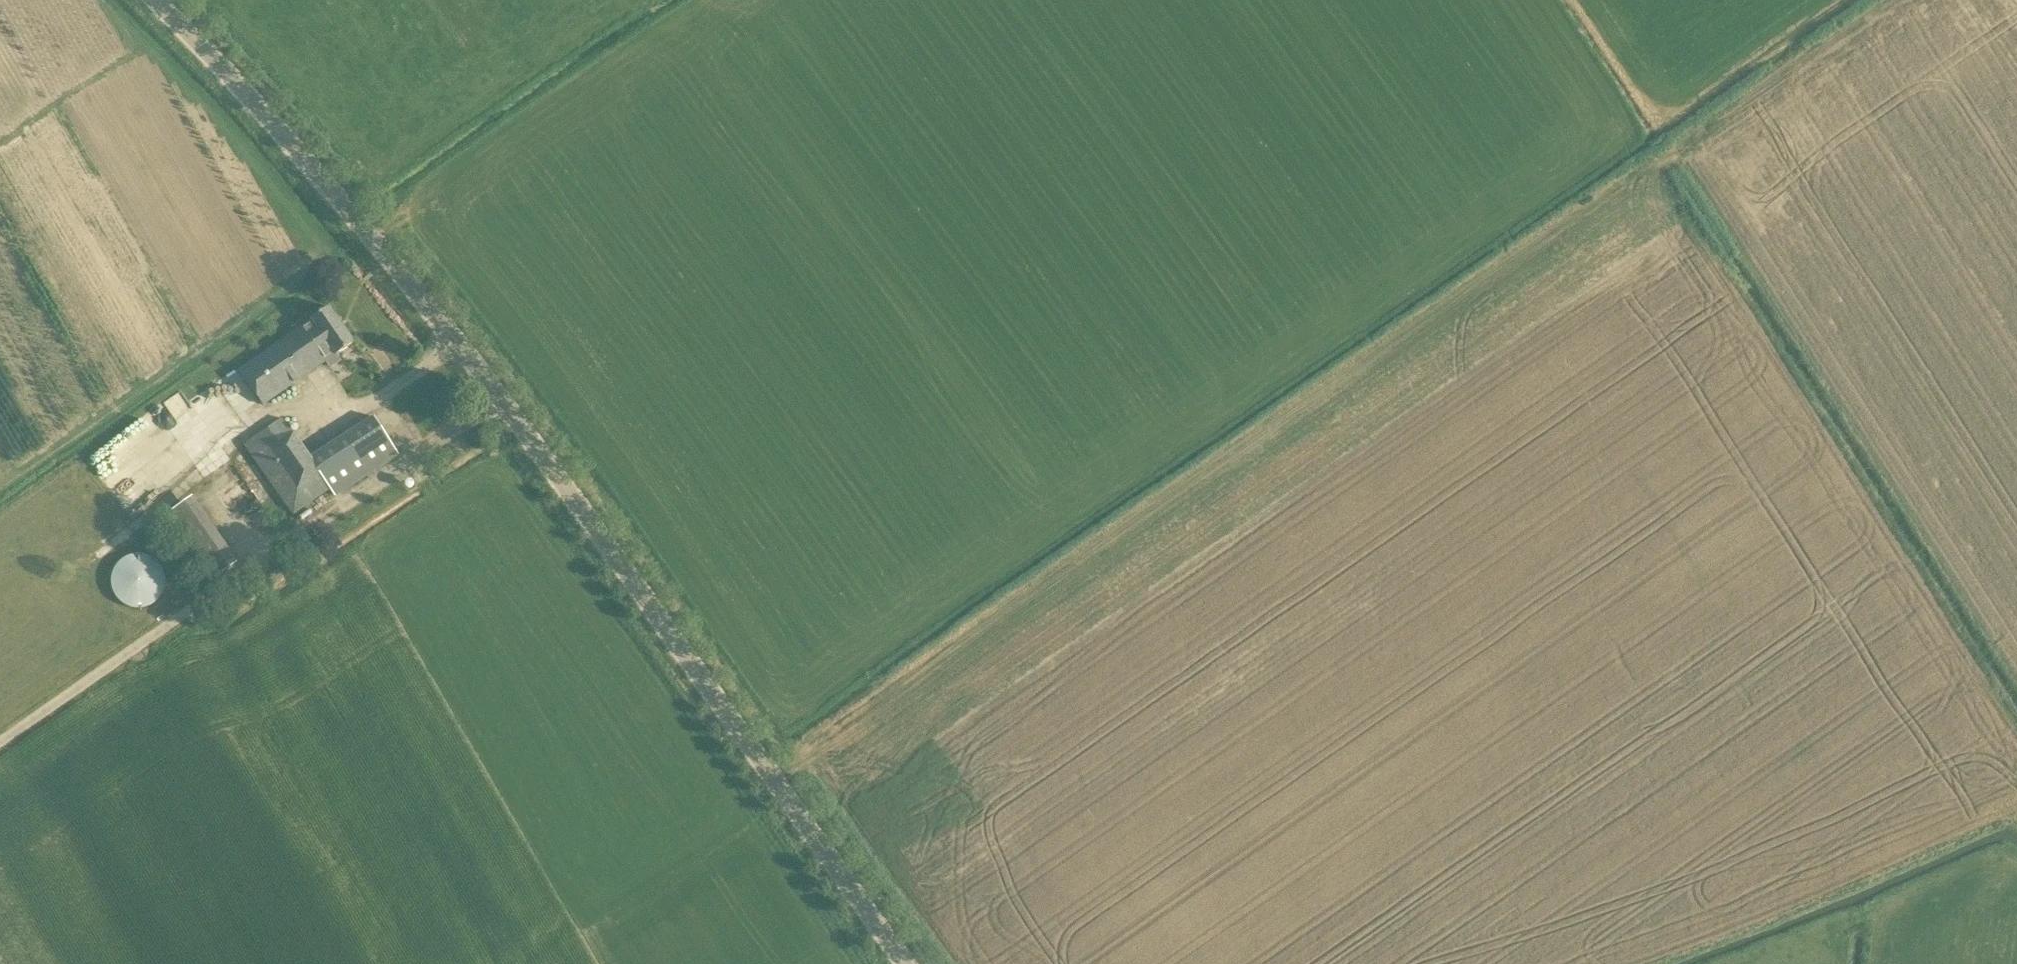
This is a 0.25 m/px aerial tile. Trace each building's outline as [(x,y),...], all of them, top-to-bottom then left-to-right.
[(331,353),(333,356),(356,340),(330,303),(237,369),(261,403),(331,353)] [(374,416),(312,456),(295,432),(293,433),(282,418),(244,445),(294,515),(331,489),(336,497),(399,456),(374,416)] [(231,567),(184,501),(164,516),(210,582),(231,567)] [(164,585),(165,581),(165,577),(164,573),(162,570),(160,566),(158,563),(155,560),(152,558),(148,556),(144,554),(140,554),(136,554),(132,554),(129,555),(125,557),(121,559),(118,562),(116,565),(114,568),(112,572),(111,576),(111,580),(111,584),(112,588),(113,591),(115,595),(117,598),(120,601),(123,603),(127,605),(131,607),(135,607),(139,607),(143,607),(147,606),(150,604),(154,602),(157,599),(160,596),(162,593),(163,589),(164,585)]
